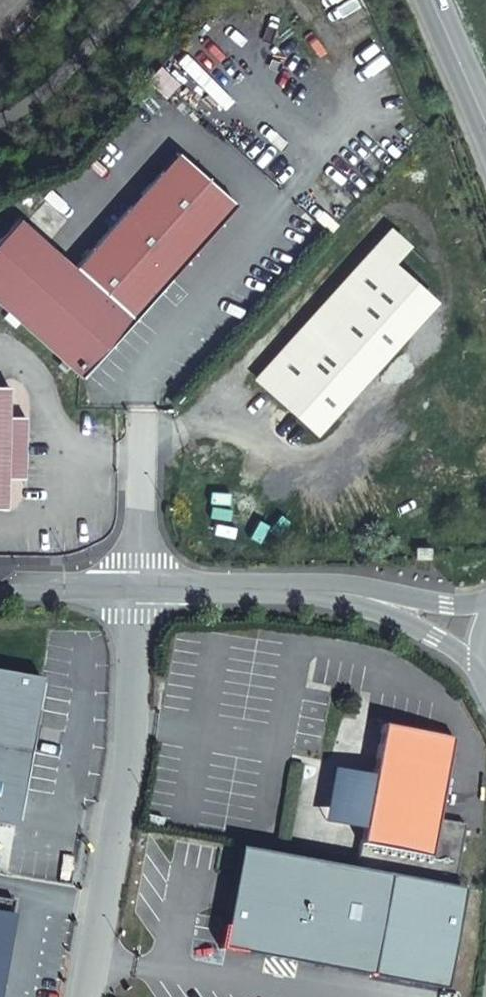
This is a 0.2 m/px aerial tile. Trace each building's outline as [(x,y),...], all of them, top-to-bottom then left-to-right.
[(187,153),(79,265),(25,213),(0,238),(0,294),(81,371),(241,204),(187,153)] [(373,245),(389,260),(405,242),(389,227),(373,245)] [(373,245),(255,375),(314,428),(431,298),(389,260),(373,245)] [(6,505),(7,475),(25,475),(26,413),(8,412),(9,382),(0,382),(0,505),(6,505)] [(430,547),(416,547),(416,558),(430,558),(430,547)] [(0,669),(0,823),(14,826),(41,676),(0,669)] [(442,819),(457,737),(383,723),(373,776),(350,772),(341,821),(365,826),(358,867),(388,872),(457,885),(466,834),(440,829),(442,819)] [(341,821),(350,772),(337,770),(328,819),(341,821)] [(440,829),(466,834),(468,823),(442,819),(440,829)] [(371,973),(388,872),(243,847),(226,947),(371,973)] [(14,898),(0,896),(0,981),(14,898)]
